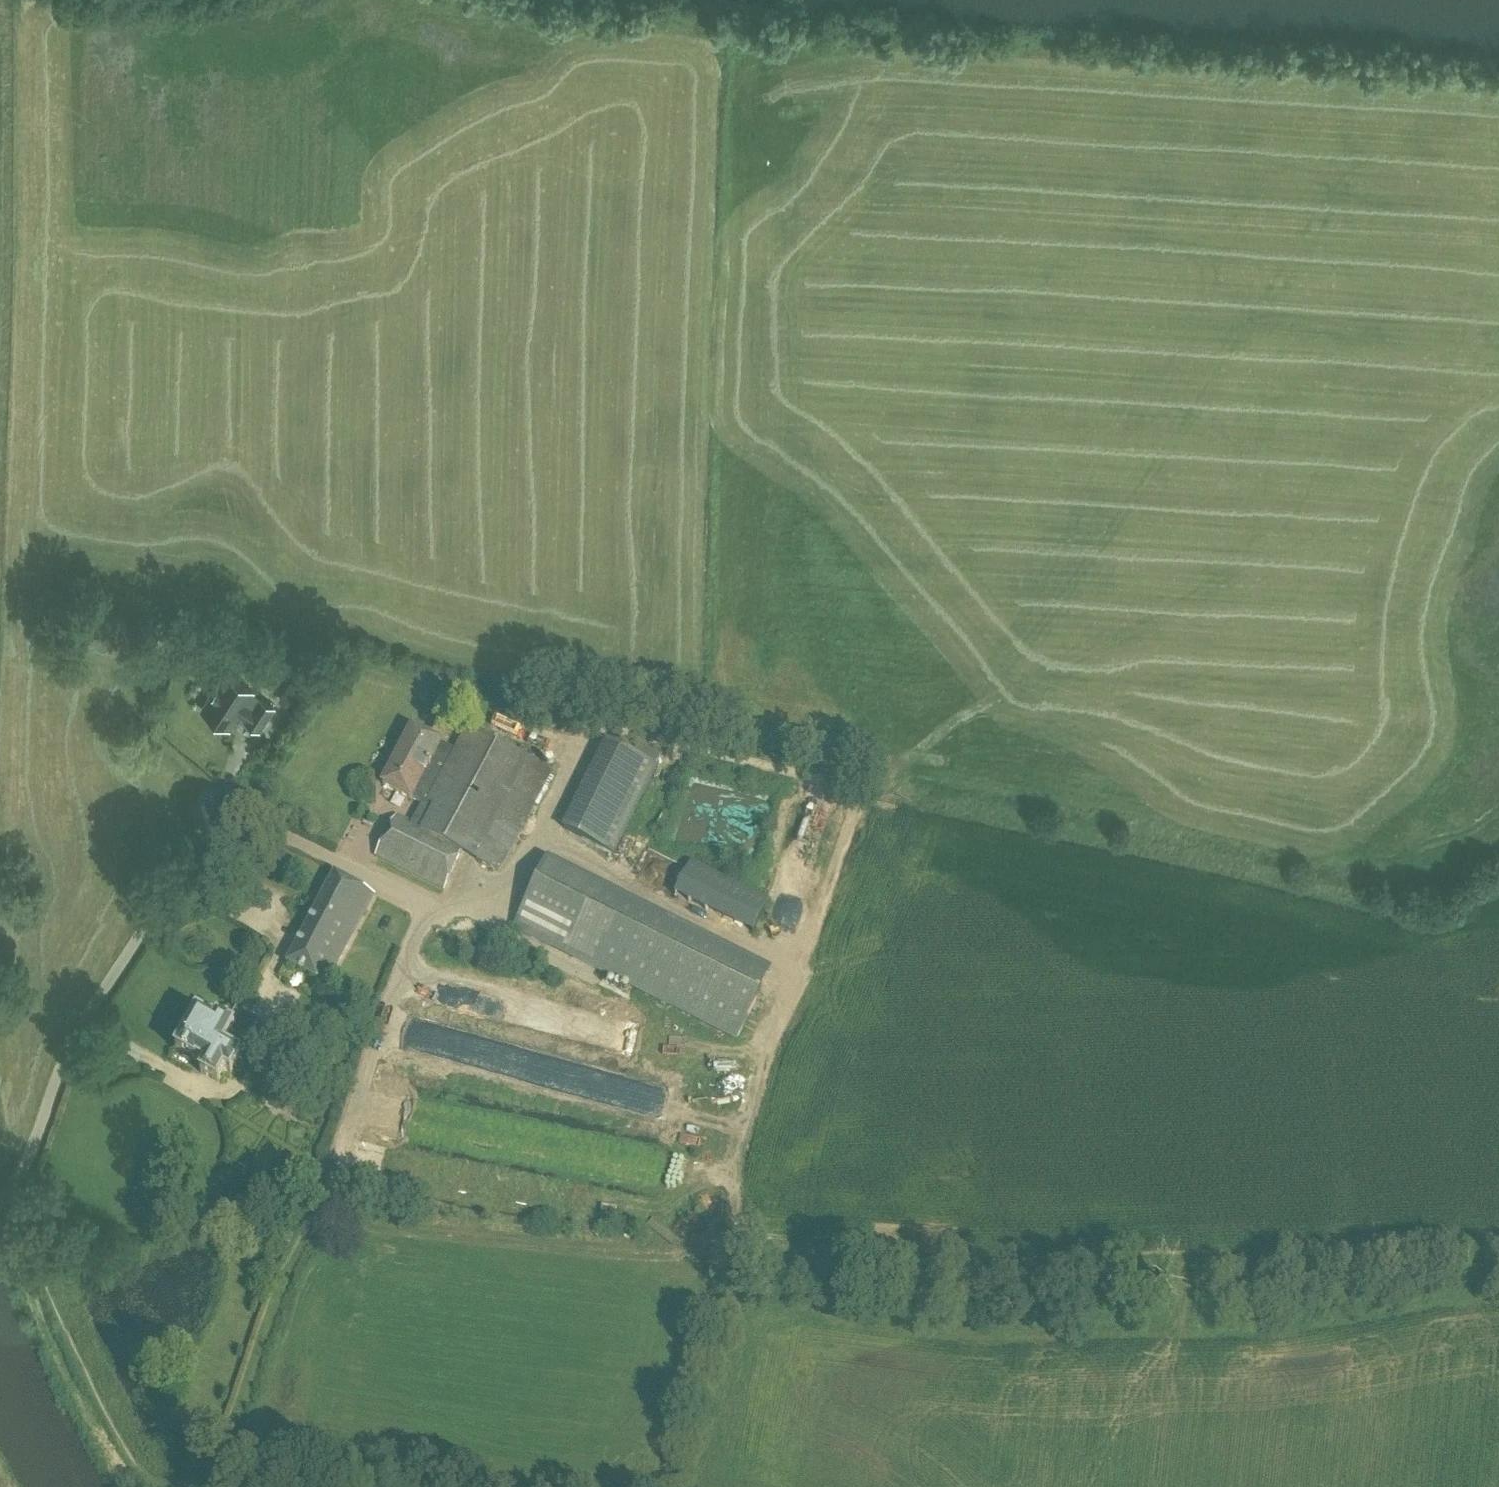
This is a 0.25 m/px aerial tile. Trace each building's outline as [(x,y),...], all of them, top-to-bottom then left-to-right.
[(292,708),(310,679),(297,671),(279,700),(292,708)] [(261,728),(275,707),(253,692),(254,691),(227,673),(204,709),(231,726),(239,714),(261,728)] [(552,772),(468,728),(455,752),(442,745),(442,744),(414,728),(383,785),(412,801),(412,800),(423,805),(413,824),(397,816),(376,857),(445,891),(462,852),(498,872),(552,772)] [(562,828),(615,855),(659,768),(606,741),(562,828)] [(738,1041),(773,969),(548,858),(513,929),(738,1041)] [(771,891),(684,865),(674,896),(761,923),(771,891)] [(327,985),(356,931),(375,896),(336,875),(288,964),(327,985)] [(241,1056),(259,1023),(238,1011),(230,1025),(219,1019),(216,1024),(198,1013),(177,1051),(197,1063),(198,1061),(206,1066),(201,1074),(218,1084),(225,1072),(232,1075),(242,1057),(241,1056)]
